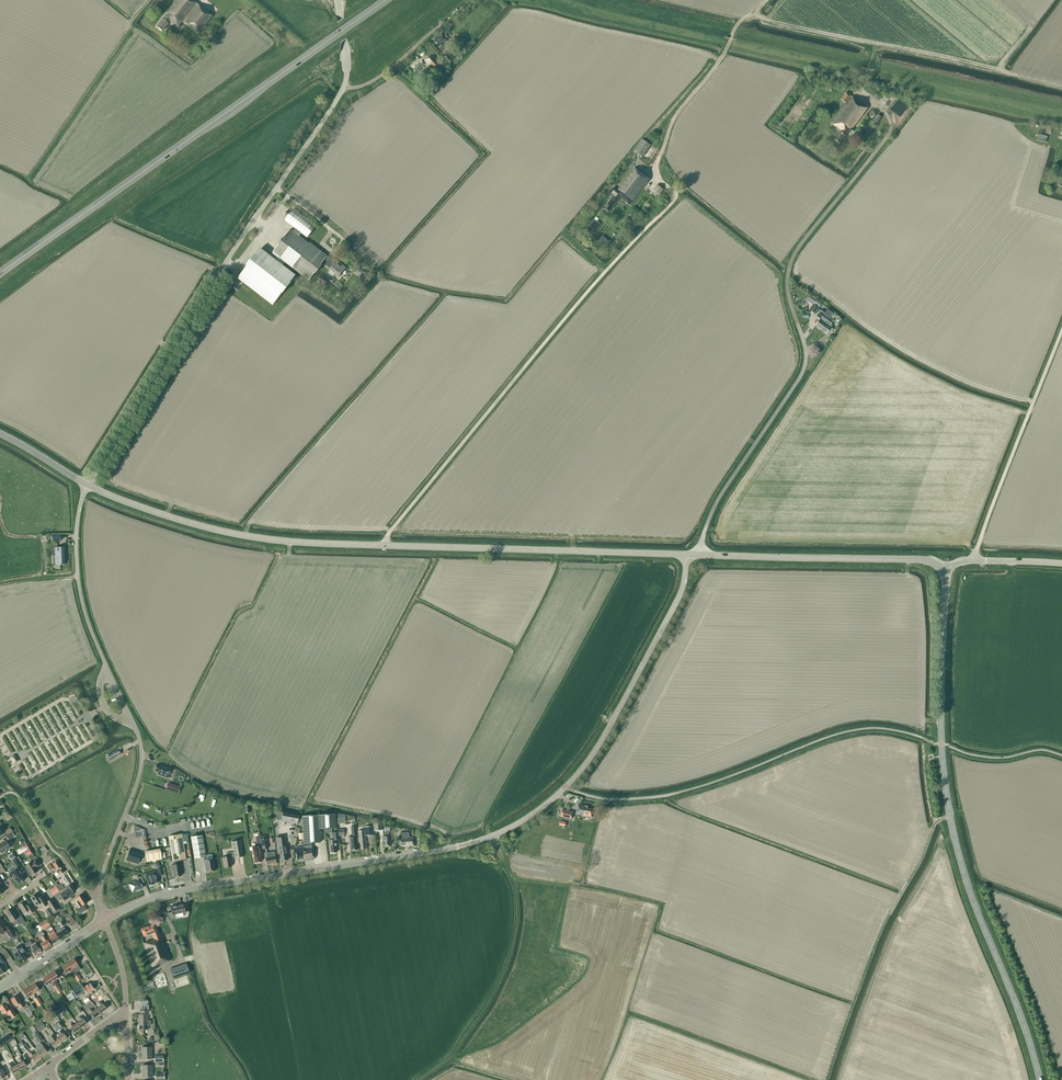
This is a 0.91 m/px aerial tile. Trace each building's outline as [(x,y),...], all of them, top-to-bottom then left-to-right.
[(188,27),(198,35),(213,16),(193,0),(178,0),(157,27),(162,31),(166,27),(170,21),(178,28),(183,23),(188,27)] [(447,40),(442,34),(439,37),(437,35),(433,39),(439,46),(441,43),(442,44),(447,40)] [(436,70),(443,63),(439,59),(438,60),(434,56),(435,55),(433,53),(425,61),(429,65),(430,64),(431,64),(421,73),(426,78),(435,69),(436,70)] [(854,130),(853,129),(868,109),(846,93),(841,100),(846,104),(831,124),(840,131),(834,139),(840,144),(849,131),(852,133),(854,130)] [(1038,134),(1036,141),(1045,143),(1047,137),(1038,134)] [(634,150),(643,156),(651,145),(642,139),(634,150)] [(604,208),(609,212),(620,198),(630,205),(650,179),(635,167),(617,191),(613,188),(608,194),(612,197),(604,208)] [(294,232),(290,230),(273,253),(270,257),(260,249),(239,278),(274,305),(296,276),(283,266),(285,262),(309,281),(322,263),(335,273),(335,274),(339,277),(346,268),(337,261),(336,262),(328,256),(327,256),(310,243),(309,244),(299,236),(302,233),(307,237),(316,226),(293,209),(285,220),(296,229),(294,232)] [(590,234),(599,224),(594,219),(585,229),(590,234)] [(605,248),(610,243),(602,236),(597,241),(605,248)] [(364,280),(369,272),(359,266),(356,270),(362,274),(359,277),(364,280)] [(815,314),(818,308),(813,304),(809,310),(815,314)] [(824,313),(815,325),(822,330),(830,317),(824,313)] [(834,320),(830,317),(822,330),(826,333),(832,325),(831,324),(834,320)] [(63,547),(57,547),(55,548),(55,565),(64,565),(64,560),(65,560),(64,557),(64,555),(64,550),(63,547)] [(118,750),(107,756),(109,760),(121,754),(118,750)] [(171,768),(163,766),(161,765),(160,766),(156,765),(154,771),(158,772),(157,774),(168,778),(171,768)] [(172,785),(170,790),(178,793),(180,788),(172,785)] [(577,813),(591,816),(593,809),(588,808),(588,806),(579,804),(577,813)] [(281,821),(297,824),(299,816),(283,813),(277,812),(275,820),(281,821)] [(337,823),(345,823),(345,814),(337,813),(337,823)] [(304,859),(304,860),(314,859),(312,843),(320,843),(319,829),(335,828),(335,814),(302,816),(303,833),(303,837),(303,843),(302,844),(302,847),(295,848),(297,860),(304,859)] [(373,823),(374,831),(382,830),(381,822),(373,823)] [(291,844),(294,845),(300,828),(296,827),(294,835),(291,833),(290,837),(291,844)] [(349,837),(350,851),(357,850),(356,845),(357,845),(355,827),(351,827),(352,836),(349,837)] [(358,831),(358,838),(358,843),(360,843),(360,849),(365,849),(365,847),(366,846),(365,837),(364,828),(358,828),(358,829),(356,829),(357,831),(358,831)] [(12,832),(6,836),(9,840),(15,837),(12,832)] [(328,840),(329,849),(329,853),(337,852),(336,848),(335,840),(338,840),(338,832),(331,833),(332,840),(328,840)] [(173,871),(174,877),(181,875),(180,869),(181,869),(180,864),(179,864),(178,860),(186,859),(182,834),(169,836),(170,847),(172,861),(173,861),(174,865),(171,865),(172,871),(173,871)] [(202,835),(191,837),(194,859),(203,857),(204,860),(206,872),(215,871),(213,858),(206,859),(206,856),(205,856),(202,835)] [(287,852),(285,836),(275,837),(278,854),(280,854),(281,861),(287,860),(286,852),(287,852)] [(414,837),(404,838),(404,836),(400,836),(400,839),(399,839),(399,845),(406,845),(406,847),(414,846),(414,845),(414,837)] [(227,857),(222,857),(224,868),(231,866),(230,857),(234,857),(234,858),(243,856),(240,840),(232,842),(233,852),(226,853),(227,857)] [(1,853),(10,848),(6,841),(0,845),(0,852),(1,853)] [(261,861),(260,856),(262,855),(261,845),(260,846),(260,842),(257,842),(257,846),(252,846),(255,863),(261,861)] [(16,850),(19,854),(27,850),(25,846),(16,850)] [(39,850),(42,854),(47,851),(44,846),(39,850)] [(129,849),(126,858),(139,862),(141,853),(129,849)] [(151,861),(162,860),(160,850),(149,851),(151,861)] [(276,863),(275,856),(274,852),(266,853),(266,858),(265,858),(266,864),(276,863)] [(18,869),(17,867),(21,865),(16,858),(13,860),(16,865),(9,870),(15,880),(16,880),(19,884),(24,880),(22,876),(23,875),(18,869)] [(32,862),(25,866),(31,875),(37,871),(35,868),(39,865),(36,860),(32,862)] [(52,874),(57,871),(60,875),(64,872),(58,861),(56,862),(55,860),(52,862),(54,866),(52,867),(50,863),(47,865),(52,874)] [(154,872),(150,873),(150,872),(145,874),(149,885),(154,884),(158,882),(154,872)] [(61,882),(63,881),(66,884),(70,881),(66,875),(59,879),(61,882)] [(130,888),(131,891),(133,892),(142,888),(140,884),(144,882),(141,876),(138,878),(138,880),(129,884),(126,885),(127,889),(130,888)] [(60,894),(64,900),(72,895),(71,893),(76,890),(72,883),(65,888),(66,890),(60,894)] [(56,886),(50,890),(53,895),(59,891),(56,886)] [(36,906),(39,904),(42,908),(47,904),(41,895),(39,897),(36,894),(30,898),(36,906)] [(75,903),(78,908),(82,906),(87,903),(81,894),(76,898),(79,901),(75,903)] [(46,902),(53,912),(58,909),(51,899),(46,902)] [(27,911),(29,914),(34,911),(29,904),(27,905),(24,902),(18,905),(23,913),(27,911)] [(184,904),(170,906),(172,915),(185,912),(184,904)] [(78,915),(85,910),(82,906),(78,908),(75,910),(78,915)] [(15,919),(19,925),(24,921),(20,915),(17,917),(12,908),(5,913),(11,922),(15,919)] [(53,914),(49,908),(44,911),(48,917),(53,914)] [(68,924),(72,931),(76,928),(75,927),(79,925),(72,915),(69,917),(71,921),(68,924)] [(9,925),(6,927),(0,918),(0,919),(0,933),(0,934),(6,930),(11,939),(16,936),(9,925)] [(38,925),(42,930),(50,925),(46,919),(38,925)] [(154,924),(141,929),(143,936),(151,933),(154,939),(143,943),(152,967),(171,960),(161,936),(160,937),(157,930),(157,931),(154,924)] [(36,927),(35,926),(29,931),(32,936),(39,932),(36,927)] [(64,927),(60,929),(58,926),(54,928),(61,938),(68,933),(65,928),(64,927)] [(48,932),(50,936),(49,937),(53,943),(59,939),(53,929),(50,931),(48,932)] [(51,945),(44,934),(40,937),(43,941),(40,943),(44,949),(51,945)] [(14,954),(20,963),(27,959),(24,954),(28,952),(22,943),(15,948),(18,952),(14,954)] [(32,950),(35,955),(41,951),(37,944),(31,947),(33,950),(32,950)] [(72,969),(75,973),(77,972),(80,969),(78,966),(74,959),(68,963),(72,969)] [(75,973),(72,969),(68,963),(62,966),(66,973),(70,971),(72,975),(73,974),(75,973)] [(170,969),(174,978),(189,972),(186,963),(170,969)] [(54,971),(48,975),(53,982),(55,985),(57,984),(58,984),(56,980),(59,978),(54,971)] [(55,985),(53,982),(48,975),(42,979),(47,986),(51,983),(54,986),(55,985)] [(35,983),(29,987),(33,994),(39,990),(35,983)] [(93,989),(90,983),(83,988),(81,984),(72,990),(74,994),(76,996),(81,993),(81,994),(85,992),(86,994),(93,989)] [(33,994),(29,987),(23,991),(27,998),(31,995),(32,997),(35,996),(33,994)] [(17,995),(11,999),(15,1006),(19,1004),(21,1007),(23,1006),(17,995)] [(105,1004),(110,1001),(105,995),(101,998),(105,1004)] [(100,1006),(97,1009),(100,1013),(106,1009),(103,1004),(102,1004),(101,1002),(98,1003),(100,1006)] [(0,1006),(0,1008),(1,1009),(0,1010),(3,1014),(7,1011),(11,1018),(16,1015),(12,1008),(10,1010),(7,1006),(6,1006),(4,1003),(0,1006)] [(58,1015),(65,1010),(62,1007),(55,1012),(58,1015)] [(100,1013),(97,1009),(93,1011),(91,1009),(89,1011),(91,1013),(90,1013),(94,1018),(100,1013)] [(140,1014),(138,1014),(139,1029),(148,1029),(148,1026),(150,1026),(151,1025),(151,1021),(150,1020),(147,1020),(147,1015),(149,1015),(149,1010),(140,1011),(140,1014)] [(80,1021),(77,1023),(80,1028),(86,1023),(83,1019),(81,1016),(78,1018),(80,1021)] [(35,1026),(39,1031),(45,1026),(41,1021),(35,1026)] [(80,1028),(77,1023),(73,1026),(71,1023),(69,1025),(71,1028),(74,1033),(80,1028)] [(60,1035),(57,1038),(60,1042),(67,1038),(63,1033),(61,1030),(58,1032),(60,1035)] [(43,1039),(37,1032),(33,1034),(39,1043),(43,1039)] [(0,1039),(0,1040),(2,1044),(13,1038),(11,1034),(0,1039)] [(60,1042),(57,1038),(54,1034),(48,1038),(54,1047),(60,1042)] [(29,1049),(25,1044),(24,1045),(20,1047),(24,1053),(29,1049)] [(41,1050),(37,1052),(41,1057),(47,1052),(41,1044),(38,1046),(41,1050)] [(141,1047),(142,1059),(152,1058),(151,1047),(141,1047)] [(34,1061),(41,1057),(37,1052),(34,1055),(32,1051),(29,1053),(31,1057),(34,1061)] [(20,1063),(16,1065),(19,1070),(26,1066),(23,1061),(21,1057),(18,1059),(20,1063)] [(12,1074),(19,1070),(16,1065),(13,1067),(11,1063),(8,1065),(10,1068),(12,1074)] [(142,1065),(142,1077),(152,1077),(152,1065),(142,1065)]
